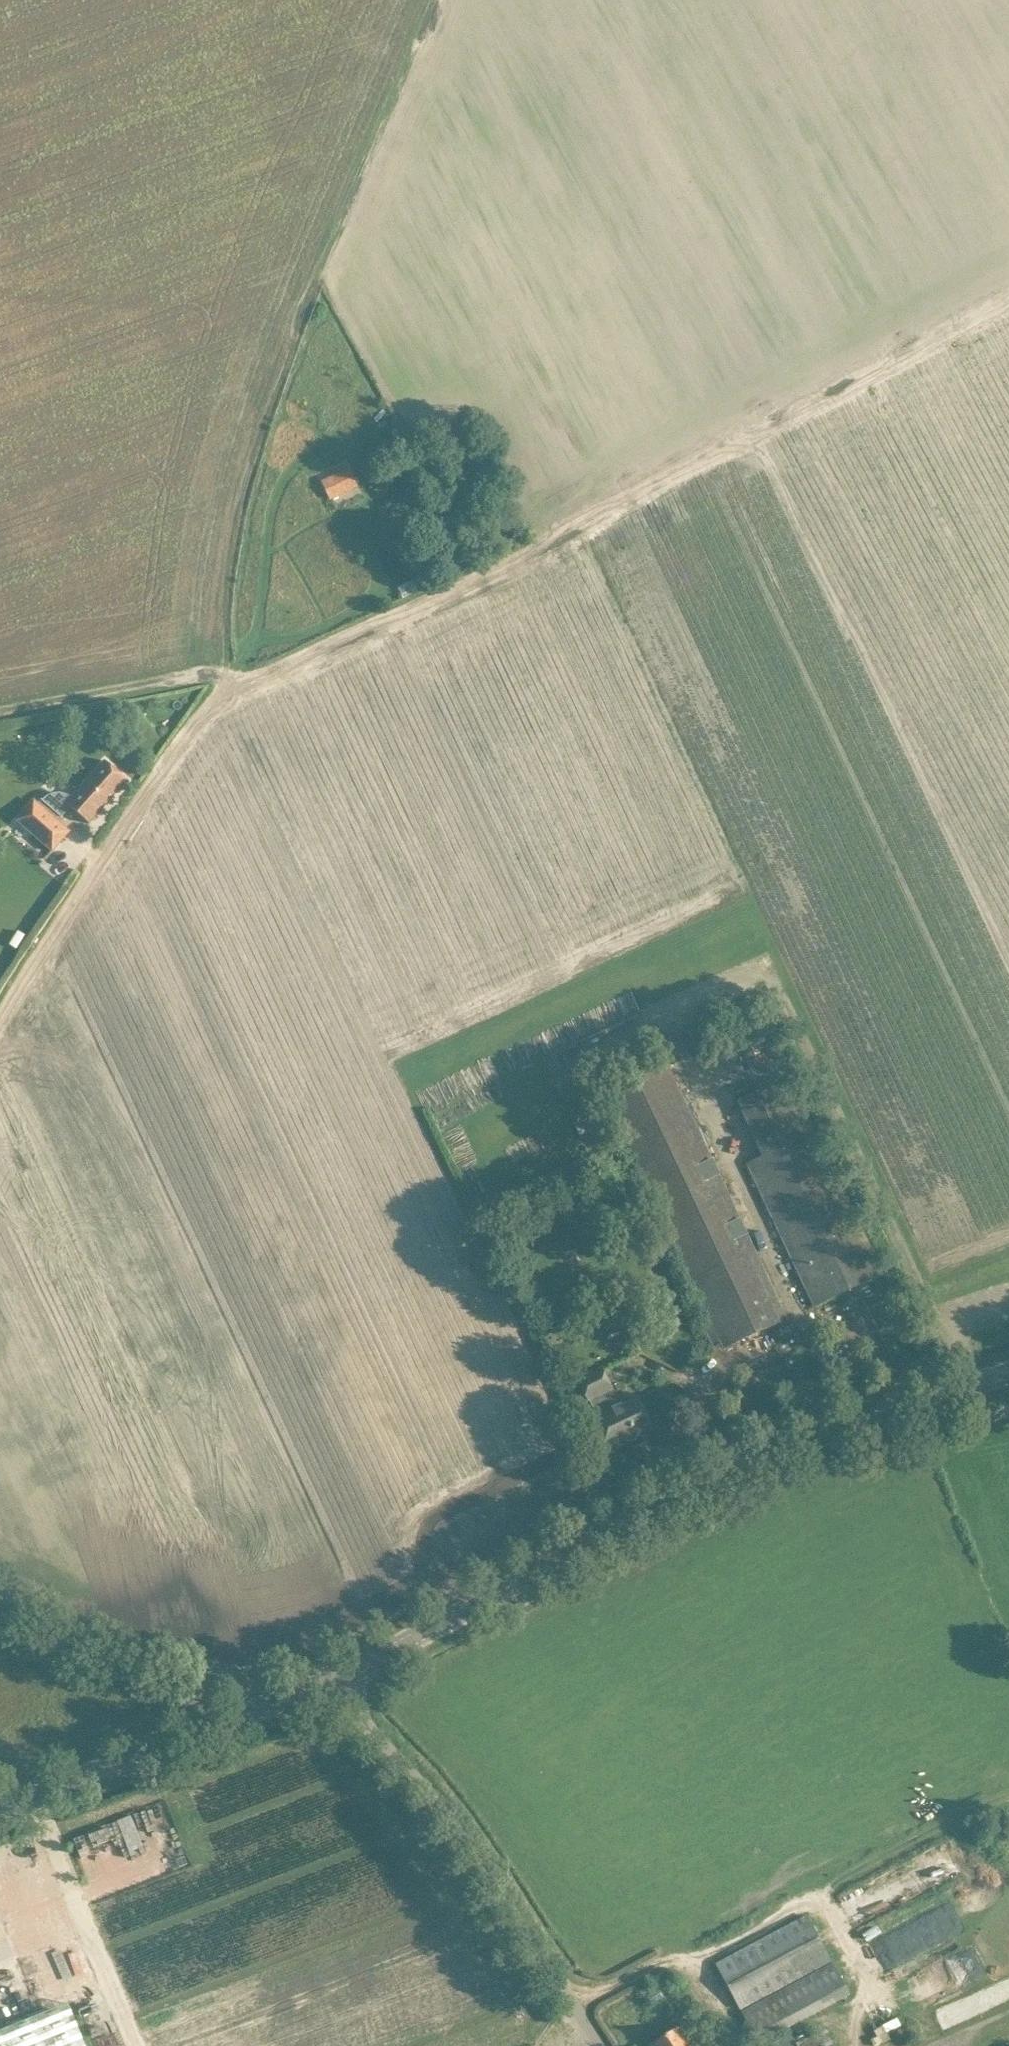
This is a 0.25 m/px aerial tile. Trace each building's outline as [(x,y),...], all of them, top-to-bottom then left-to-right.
[(348,471),(323,482),(331,498),(356,487),(348,471)] [(61,818),(70,807),(89,824),(128,780),(105,761),(71,798),(68,797),(66,796),(62,795),(58,795),(54,796),(49,797),(46,799),(44,801),(42,800),(41,801),(45,804),(42,807),(34,800),(17,820),(52,851),(70,832),(55,819),(58,815),(61,818)] [(666,1065),(606,1094),(725,1348),(786,1320),(702,1140),(666,1065)] [(748,1164),(806,1288),(815,1306),(883,1274),(790,1077),(738,1101),(764,1156),(748,1164)] [(594,1418),(600,1430),(609,1448),(652,1428),(637,1397),(613,1409),(605,1392),(611,1389),(602,1369),(578,1380),(588,1400),(588,1399),(597,1417),(594,1418)] [(807,1916),(716,1964),(740,2009),(830,1961),(807,1916)] [(832,1964),(742,2012),(758,2043),(848,1994),(832,1964)] [(68,2002),(0,2029),(0,2045),(85,2045),(68,2002)] [(667,2035),(651,2045),(692,2045),(680,2027),(667,2035)] [(774,2045),(824,2045),(818,2034),(797,2044),(793,2037),(774,2045)]
